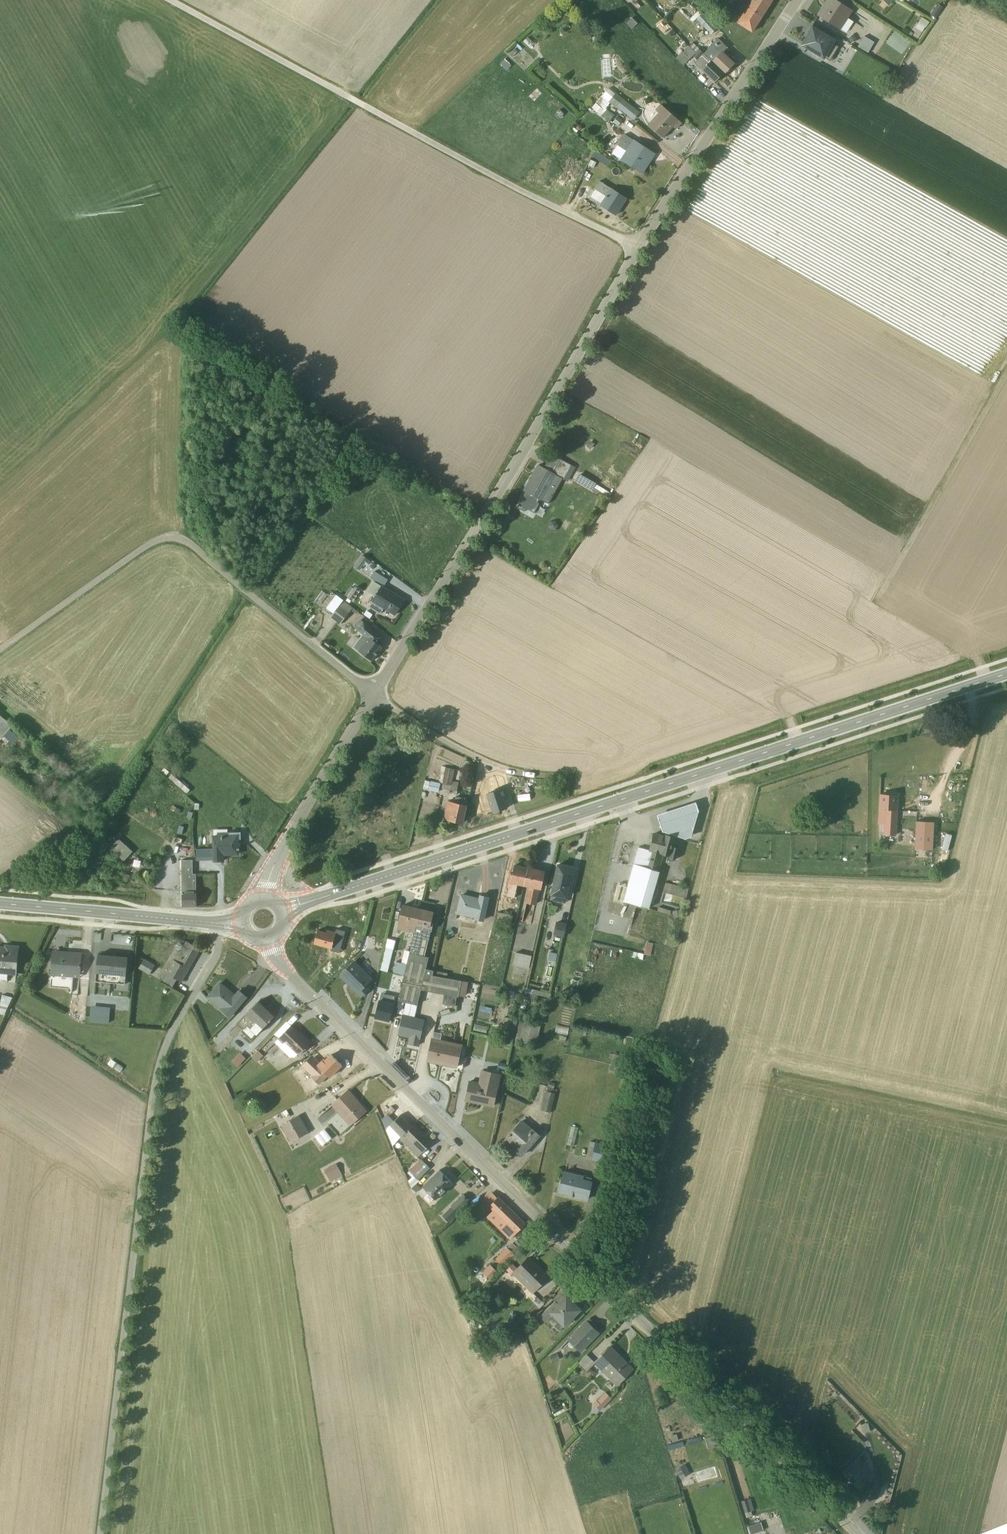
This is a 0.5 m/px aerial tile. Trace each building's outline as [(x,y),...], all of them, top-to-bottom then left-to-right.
[(732,6),(743,13),(737,23),(751,32),(772,0),(736,0),(732,6)] [(817,15),(840,30),(840,29),(846,33),(852,22),(847,19),(851,11),(834,0),(827,0),(817,15)] [(716,29),(702,14),(696,19),(710,34),(716,29)] [(631,18),(626,24),(631,29),(637,24),(631,18)] [(915,28),(922,32),(927,21),(921,18),(915,28)] [(812,24),(805,36),(806,36),(807,37),(801,47),(823,60),(826,56),(825,59),(829,61),(837,47),(833,44),(835,40),(812,26),(812,25),(812,24)] [(856,40),(852,35),(847,38),(850,44),(856,40)] [(873,42),(863,36),(857,47),(867,53),(873,42)] [(527,37),(523,42),(529,48),(534,44),(527,37)] [(718,39),(704,54),(724,73),(732,64),(720,52),(725,46),(718,39)] [(682,52),(676,58),(683,65),(692,56),(696,59),(692,64),(700,72),(701,70),(714,83),(724,73),(698,49),(695,53),(689,47),(683,53),(682,52)] [(504,59),(499,64),(506,70),(511,65),(504,59)] [(608,89),(601,96),(614,107),(616,106),(633,119),(639,112),(622,99),(621,99),(608,89)] [(609,103),(601,96),(592,108),(601,116),(605,111),(604,110),(609,103)] [(662,138),(672,126),(676,129),(681,123),(660,104),(655,110),(657,113),(647,125),(662,138)] [(617,117),(612,123),(617,127),(622,121),(617,117)] [(624,135),(611,154),(641,173),(654,154),(653,154),(624,135)] [(604,157),(598,153),(592,162),(598,166),(604,157)] [(571,164),(566,161),(562,167),(567,170),(563,175),(584,188),(592,177),(572,163),(571,164)] [(626,199),(599,181),(594,189),(595,190),(591,196),(601,203),(600,205),(615,215),(626,199)] [(525,491),(516,507),(524,511),(525,509),(533,513),(538,504),(537,503),(539,499),(548,504),(562,479),(567,482),(572,473),(568,470),(571,465),(551,454),(543,468),(537,465),(523,490),(525,491)] [(362,556),(354,567),(359,570),(363,564),(366,566),(370,561),(362,556)] [(380,614),(384,608),(394,615),(395,614),(403,600),(383,587),(387,580),(374,571),(370,578),(373,580),(373,581),(374,582),(368,592),(374,596),(368,607),(380,614)] [(345,600),(349,603),(351,600),(351,601),(352,600),(353,601),(354,599),(353,598),(354,597),(355,597),(357,596),(356,595),(357,593),(358,593),(359,591),(358,591),(359,590),(355,587),(353,589),(350,587),(346,594),(348,596),(345,600)] [(352,608),(342,601),(330,617),(340,624),(352,608)] [(354,648),(372,661),(382,648),(377,644),(382,637),(359,620),(353,627),(363,635),(354,648)] [(0,715),(0,737),(2,738),(10,730),(5,725),(7,722),(4,720),(5,719),(0,715)] [(10,738),(8,739),(10,741),(12,739),(13,740),(11,742),(13,743),(14,741),(18,744),(22,739),(13,732),(9,737),(10,738)] [(439,762),(435,761),(431,777),(435,778),(439,762)] [(449,790),(456,791),(458,783),(452,781),(454,769),(445,768),(445,767),(442,766),(439,781),(442,784),(441,789),(449,790)] [(485,774),(477,773),(475,783),(478,784),(477,788),(482,788),(485,774)] [(499,790),(494,776),(488,779),(491,786),(486,788),(488,793),(486,794),(493,813),(506,808),(502,798),(504,797),(501,789),(499,790)] [(424,781),(422,789),(428,790),(438,793),(440,783),(430,781),(429,782),(424,781)] [(895,835),(897,796),(879,795),(877,824),(884,825),(883,834),(895,835)] [(447,801),(443,819),(462,823),(467,799),(455,797),(454,803),(447,801)] [(695,800),(655,812),(662,828),(683,836),(690,834),(697,809),(695,800)] [(180,810),(172,806),(170,810),(178,814),(180,810)] [(933,823),(916,822),(914,849),(931,850),(933,823)] [(205,850),(206,858),(214,858),(214,861),(223,860),(223,855),(238,854),(237,840),(240,839),(240,832),(227,833),(227,830),(213,830),(213,835),(212,835),(212,850),(205,850)] [(669,857),(674,838),(665,835),(665,837),(654,834),(649,850),(638,847),(622,901),(649,908),(663,855),(669,857)] [(132,852),(118,839),(110,848),(124,861),(132,852)] [(182,907),(196,907),(195,874),(192,874),(192,860),(181,861),(182,907)] [(523,886),(527,868),(514,865),(512,873),(510,873),(508,883),(509,883),(506,897),(514,898),(517,885),(523,886)] [(572,868),(557,865),(550,900),(564,904),(572,868)] [(525,903),(535,905),(539,890),(540,890),(544,872),(527,868),(523,886),(528,887),(525,903)] [(664,882),(662,892),(681,896),(683,886),(664,882)] [(461,895),(455,914),(474,918),(473,919),(482,921),(487,898),(480,896),(479,900),(461,895)] [(419,910),(402,906),(397,930),(413,934),(419,910)] [(432,913),(419,910),(409,953),(424,957),(428,940),(433,922),(432,922),(430,922),(432,913)] [(673,918),(682,916),(680,910),(672,912),(673,918)] [(498,913),(496,922),(510,925),(512,916),(498,913)] [(563,937),(566,924),(556,921),(552,935),(563,937)] [(346,929),(341,944),(355,948),(359,933),(346,929)] [(325,933),(317,931),(314,943),(332,948),(331,950),(339,952),(344,932),(336,930),(335,933),(326,931),(325,933)] [(643,954),(650,955),(653,942),(646,941),(643,954)] [(177,951),(165,972),(166,973),(161,981),(172,987),(176,979),(181,982),(199,950),(186,942),(179,952),(177,951)] [(7,980),(7,974),(15,975),(18,948),(9,947),(9,950),(4,950),(5,948),(0,948),(0,980),(7,980)] [(382,958),(390,961),(392,949),(385,947),(382,958)] [(53,951),(51,976),(79,978),(81,953),(72,952),(53,951)] [(557,954),(549,952),(547,960),(555,961),(557,954)] [(97,953),(95,982),(125,985),(127,956),(97,953)] [(426,969),(428,958),(424,957),(409,953),(398,1001),(417,1006),(420,990),(428,991),(433,971),(426,969)] [(531,956),(515,953),(513,965),(528,968),(531,956)] [(390,961),(382,958),(379,970),(387,972),(390,961)] [(155,965),(144,959),(138,969),(149,975),(155,965)] [(373,979),(354,961),(339,976),(360,997),(368,989),(366,986),(373,979)] [(393,973),(402,975),(405,965),(395,962),(393,973)] [(432,975),(428,991),(444,994),(442,1004),(454,1006),(456,997),(458,997),(458,996),(465,997),(467,982),(432,975)] [(388,992),(389,986),(383,985),(384,981),(377,979),(375,989),(388,992)] [(219,984),(208,997),(220,1007),(218,1009),(228,1017),(245,997),(238,992),(234,996),(219,984)] [(524,992),(549,998),(550,994),(525,988),(524,992)] [(524,993),(523,999),(524,999),(523,1002),(529,1004),(530,1001),(536,1002),(537,996),(524,993)] [(389,1021),(394,996),(380,994),(375,1018),(389,1021)] [(3,1015),(11,998),(2,996),(0,1003),(0,1014),(3,1015)] [(517,1019),(521,1000),(517,999),(513,1018),(517,1019)] [(236,1024),(242,1030),(251,1038),(255,1034),(256,1035),(273,1018),(257,1002),(236,1024)] [(417,1006),(405,1003),(398,1035),(409,1038),(408,1044),(418,1046),(424,1020),(414,1017),(417,1006)] [(91,1007),(90,1022),(109,1024),(110,1009),(91,1007)] [(503,1040),(512,1042),(516,1020),(504,1018),(502,1025),(506,1026),(503,1040)] [(286,1022),(274,1034),(278,1038),(274,1043),(289,1057),(294,1057),(297,1055),(298,1055),(310,1043),(302,1035),(301,1036),(286,1022)] [(540,1027),(518,1022),(514,1041),(536,1046),(540,1027)] [(487,1027),(474,1024),(473,1030),(485,1033),(487,1027)] [(434,1032),(433,1032),(432,1038),(427,1061),(456,1067),(461,1044),(440,1040),(441,1034),(434,1032)] [(263,1056),(257,1051),(251,1057),(257,1062),(263,1056)] [(245,1058),(239,1053),(231,1061),(237,1067),(245,1058)] [(311,1077),(318,1085),(327,1076),(328,1078),(341,1065),(331,1055),(325,1061),(323,1059),(320,1063),(312,1055),(301,1066),(311,1077)] [(469,1081),(465,1100),(492,1106),(499,1074),(481,1070),(478,1082),(469,1081)] [(554,1084),(548,1083),(546,1091),(541,1111),(550,1113),(555,1094),(553,1093),(554,1089),(553,1089),(554,1084)] [(366,1111),(347,1090),(330,1105),(349,1126),(366,1111)] [(411,1127),(399,1115),(393,1121),(388,1116),(394,1110),(391,1107),(384,1114),(385,1116),(381,1120),(385,1130),(392,1146),(411,1127)] [(308,1133),(298,1115),(280,1125),(290,1143),(308,1133)] [(539,1135),(522,1120),(504,1140),(512,1146),(513,1145),(516,1147),(514,1150),(521,1156),(539,1135)] [(566,1145),(573,1147),(577,1128),(574,1128),(575,1125),(572,1124),(572,1127),(571,1127),(566,1145)] [(411,1152),(417,1158),(431,1143),(413,1125),(398,1140),(404,1145),(405,1144),(412,1151),(411,1152)] [(314,1136),(322,1146),(331,1139),(324,1129),(314,1136)] [(603,1145),(590,1142),(587,1152),(592,1153),(590,1160),(599,1163),(603,1145)] [(425,1164),(420,1159),(406,1173),(411,1178),(408,1181),(410,1187),(429,1168),(425,1164)] [(337,1166),(324,1172),(329,1182),(342,1175),(337,1166)] [(422,1187),(435,1200),(452,1184),(439,1170),(422,1187)] [(563,1171),(559,1188),(572,1191),(571,1197),(572,1196),(586,1200),(591,1181),(590,1181),(591,1178),(563,1171)] [(525,1224),(497,1197),(496,1198),(491,1192),(483,1200),(489,1205),(488,1207),(492,1211),(486,1217),(509,1240),(525,1224)] [(441,1216),(447,1222),(469,1201),(463,1194),(451,1206),(441,1216)] [(516,1249),(511,1244),(507,1248),(506,1247),(495,1259),(503,1266),(514,1255),(513,1254),(516,1249)] [(547,1277),(527,1258),(512,1274),(531,1293),(547,1277)] [(497,1272),(490,1265),(483,1273),(490,1279),(497,1272)] [(539,1317),(544,1323),(550,1317),(556,1323),(554,1326),(558,1330),(579,1310),(561,1291),(552,1299),(554,1302),(539,1317)] [(580,1352),(598,1333),(593,1328),(595,1325),(588,1318),(580,1327),(567,1340),(570,1343),(568,1345),(568,1346),(569,1348),(571,1348),(572,1347),(573,1346),(580,1352)] [(616,1386),(632,1369),(609,1347),(594,1362),(587,1355),(579,1364),(586,1370),(593,1363),(616,1386)] [(611,1398),(605,1392),(596,1400),(595,1400),(592,1403),(599,1410),(611,1398)] [(717,1445),(714,1436),(704,1439),(707,1448),(717,1445)] [(734,1447),(732,1439),(722,1442),(725,1450),(734,1447)] [(682,1442),(667,1446),(669,1451),(684,1447),(682,1442)] [(874,1474),(858,1458),(843,1473),(859,1489),(874,1474)] [(689,1474),(684,1465),(675,1470),(680,1479),(689,1474)]
